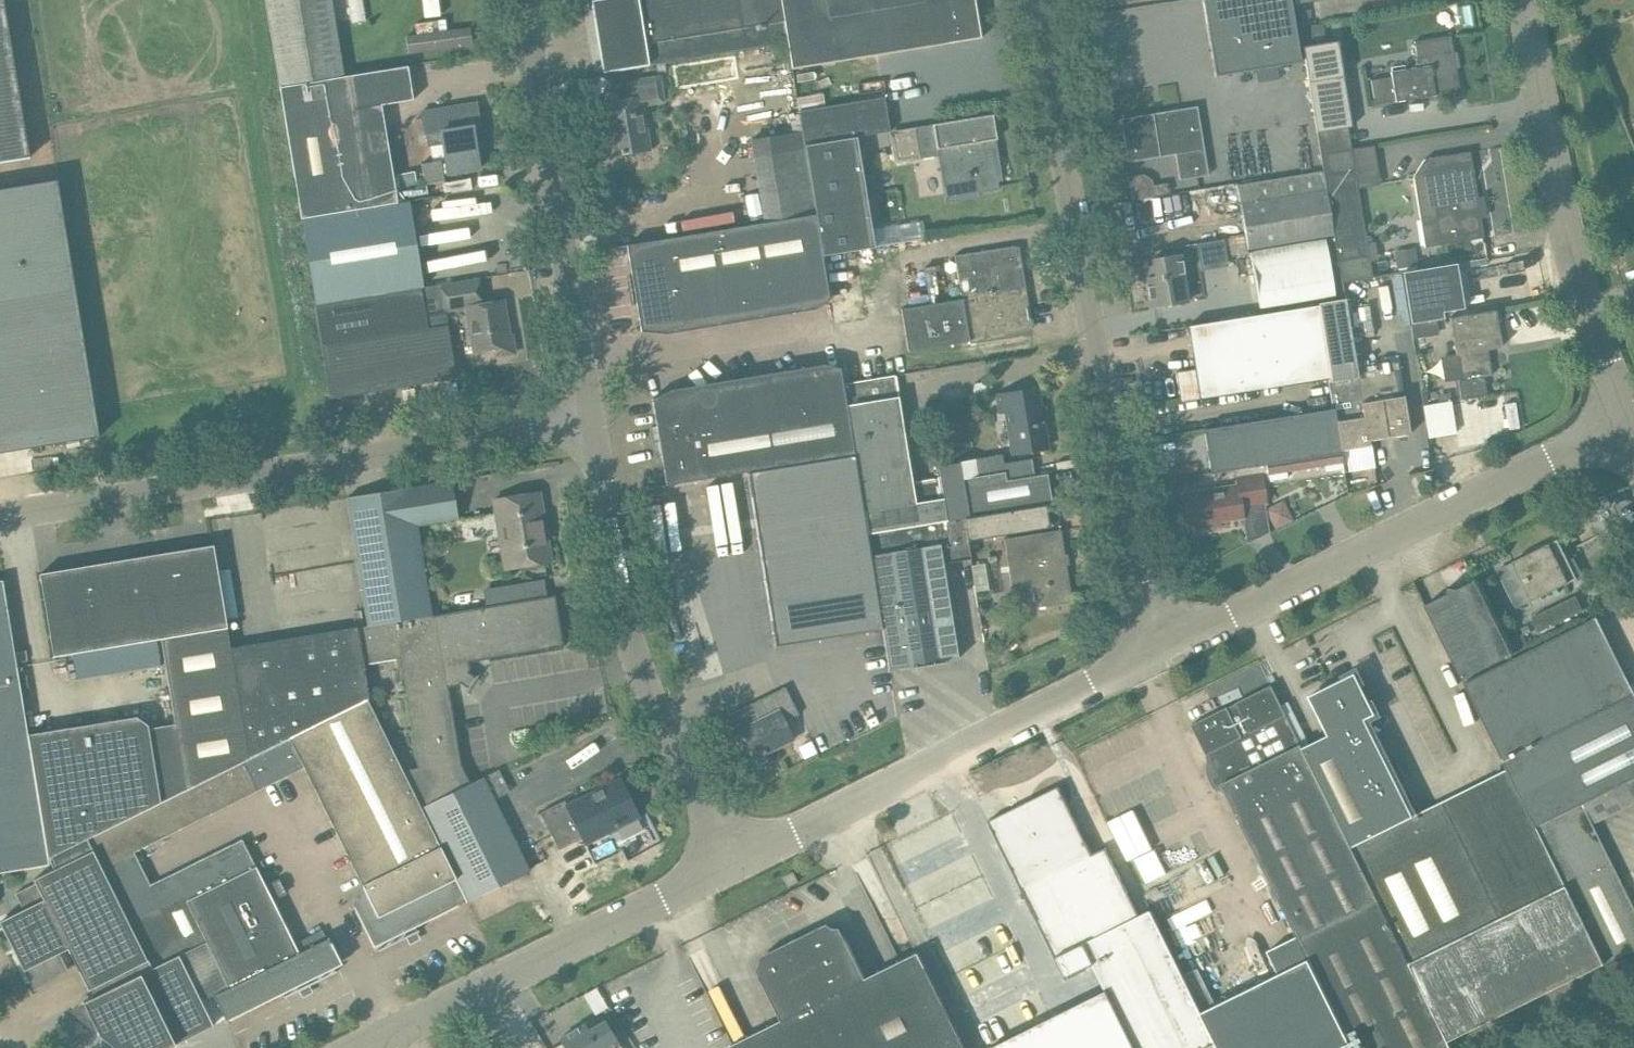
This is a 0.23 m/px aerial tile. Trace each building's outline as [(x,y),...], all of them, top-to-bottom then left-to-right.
[(4,0),(0,0),(0,162),(30,157),(4,0)] [(344,75),(332,0),(265,0),(279,86),(344,75)] [(787,40),(781,0),(592,0),(604,71),(628,67),(787,40)] [(787,40),(788,42),(792,67),(914,47),(959,40),(981,36),(975,0),(781,0),(787,40)] [(1215,76),(1300,62),(1290,0),(1203,0),(1215,76)] [(447,30),(445,19),(415,23),(416,34),(405,35),(407,53),(473,45),(471,27),(447,30)] [(1459,89),(1451,35),(1415,41),(1418,58),(1427,56),(1428,65),(1391,71),(1396,100),(1431,95),(1431,93),(1459,89)] [(1305,58),(1308,76),(1320,148),(1355,142),(1338,41),(1303,47),(1305,58)] [(408,64),(344,75),(279,86),(301,218),(398,202),(382,104),(413,99),(408,64)] [(1099,73),(1088,74),(1090,85),(1101,84),(1099,73)] [(661,99),(658,76),(624,81),(627,99),(604,103),(612,155),(648,149),(640,103),(661,99)] [(888,129),(883,95),(799,109),(804,142),(856,134),(888,129)] [(445,157),(420,161),(424,184),(444,181),(443,175),(479,169),(477,155),(481,155),(479,142),(475,143),(472,127),(480,125),(476,102),(421,111),(427,146),(443,144),(445,157)] [(1142,115),(1121,118),(1127,157),(1158,151),(1158,156),(1175,153),(1179,179),(1207,175),(1203,149),(1196,106),(1142,115)] [(948,153),(956,196),(977,192),(998,189),(990,140),(997,139),(993,114),(971,118),(916,127),(918,141),(892,145),(894,162),(948,153)] [(874,245),(856,134),(804,142),(811,182),(815,211),(822,253),(874,245)] [(1321,153),(1333,229),(1342,282),(1372,277),(1353,148),(1321,153)] [(1424,159),(1413,176),(1420,221),(1436,218),(1439,237),(1482,230),(1479,210),(1485,209),(1485,208),(1479,209),(1470,152),(1424,159)] [(414,171),(397,174),(399,190),(417,187),(414,171)] [(1241,205),(1247,248),(1334,235),(1333,229),(1327,192),(1324,171),(1238,184),(1241,205)] [(0,188),(0,452),(99,436),(57,179),(0,188)] [(815,211),(811,182),(759,191),(764,220),(815,211)] [(434,219),(493,211),(492,198),(432,205),(434,219)] [(301,219),(315,303),(423,286),(409,202),(301,219)] [(756,223),(770,308),(771,309),(793,312),(793,310),(792,310),(792,305),(813,301),(813,302),(829,299),(815,213),(756,223)] [(919,221),(897,224),(900,242),(922,239),(919,221)] [(756,223),(714,230),(728,316),(750,318),(750,317),(749,317),(750,312),(770,308),(756,223)] [(727,315),(714,230),(671,237),(685,322),(685,323),(707,326),(707,324),(706,324),(707,319),(727,315)] [(685,322),(671,237),(627,245),(641,331),(664,333),(664,331),(663,331),(664,326),(685,322)] [(1325,244),(1250,256),(1258,311),(1334,299),(1325,244)] [(954,255),(961,298),(901,308),(907,350),(1028,331),(1014,245),(954,255)] [(1416,251),(1394,255),(1396,268),(1418,265),(1416,251)] [(1188,301),(1180,254),(1152,259),(1155,276),(1147,278),(1152,307),(1188,301)] [(1402,272),(1412,325),(1445,319),(1443,311),(1464,307),(1456,262),(1402,272)] [(502,300),(480,303),(476,278),(441,284),(445,308),(467,305),(475,351),(510,345),(502,300)] [(441,284),(315,304),(321,345),(330,398),(457,378),(453,356),(448,325),(445,308),(441,284)] [(1329,378),(1334,409),(1335,419),(1341,450),(1369,445),(1368,440),(1410,434),(1407,413),(1399,362),(1359,369),(1346,299),(1317,304),(1317,306),(1316,306),(1321,330),(1323,330),(1331,378),(1329,378)] [(1274,312),(1285,385),(1329,378),(1331,378),(1323,330),(1321,330),(1316,306),(1274,312)] [(1474,313),(1449,317),(1453,341),(1455,341),(1456,350),(1457,354),(1459,354),(1463,379),(1456,380),(1459,399),(1461,399),(1483,396),(1486,395),(1483,376),(1492,375),(1488,349),(1501,347),(1499,334),(1495,310),(1474,313)] [(1285,385),(1274,312),(1187,326),(1194,369),(1175,371),(1180,401),(1214,396),(1285,385)] [(801,369),(800,369),(781,377),(781,378),(761,382),(775,464),(854,451),(846,402),(843,385),(840,369),(803,375),(801,370),(802,369),(801,369)] [(878,376),(843,382),(843,385),(846,402),(854,451),(857,471),(867,531),(892,527),(926,522),(947,519),(940,478),(912,483),(894,373),(878,376)] [(739,385),(718,389),(732,474),(748,471),(775,466),(775,464),(761,382),(760,380),(759,377),(760,376),(759,375),(739,384),(739,385)] [(673,389),(652,398),(666,484),(732,474),(718,389),(716,384),(717,383),(716,382),(696,391),(696,392),(675,396),(673,391),(674,390),(673,389)] [(1047,448),(1037,388),(995,394),(998,412),(1004,411),(1011,454),(1047,448)] [(1456,400),(1427,403),(1430,437),(1460,434),(1456,400)] [(1341,450),(1335,419),(1334,409),(1204,428),(1206,441),(1255,433),(1260,465),(1341,453),(1341,450)] [(1211,472),(1260,465),(1255,433),(1206,441),(1211,472)] [(775,466),(748,471),(776,645),(883,628),(880,610),(867,531),(857,471),(854,451),(775,464),(775,466)] [(1260,465),(1262,476),(1264,487),(1345,473),(1341,453),(1260,465)] [(962,517),(1052,502),(1047,473),(1034,475),(1031,458),(1003,463),(1002,454),(938,464),(940,478),(947,519),(962,517)] [(1264,487),(1262,476),(1234,480),(1235,485),(1182,494),(1188,530),(1221,525),(1220,520),(1243,516),(1241,506),(1266,502),(1264,487)] [(367,625),(430,615),(416,526),(458,519),(452,480),(347,497),(367,625)] [(708,495),(681,498),(686,549),(756,542),(750,490),(725,492),(725,493),(708,495)] [(543,514),(540,492),(493,499),(496,518),(502,517),(511,568),(551,561),(551,559),(547,560),(540,515),(543,514)] [(1284,500),(1266,509),(1276,528),(1293,519),(1284,500)] [(947,519),(926,522),(929,543),(939,542),(943,562),(971,558),(968,540),(1060,525),(1056,503),(1052,503),(1052,502),(962,517),(947,519)] [(929,543),(926,522),(867,531),(880,610),(883,628),(889,668),(958,657),(943,562),(939,542),(929,543)] [(1072,601),(1061,529),(1005,538),(1012,582),(1031,579),(1036,607),(1072,601)] [(349,562),(339,564),(343,589),(361,585),(351,533),(344,535),(349,562)] [(1577,578),(1558,539),(1513,561),(1533,600),(1577,578)] [(44,572),(40,573),(53,656),(66,654),(116,646),(161,638),(227,627),(213,544),(209,545),(210,548),(207,549),(130,561),(130,558),(123,559),(124,562),(118,564),(44,576),(44,572)] [(49,867),(48,859),(28,736),(2,580),(0,580),(0,874),(49,867)] [(1447,594),(1426,605),(1463,679),(1513,654),(1476,580),(1458,589),(1449,587),(1447,594)] [(367,625),(357,626),(363,662),(396,657),(402,689),(415,765),(400,768),(420,807),(468,782),(460,763),(448,689),(447,685),(457,684),(459,681),(466,686),(464,689),(465,690),(466,689),(476,675),(475,674),(473,676),(466,671),(468,669),(467,662),(522,653),(543,649),(562,646),(554,595),(535,598),(513,602),(430,615),(390,621),(367,625)] [(1508,770),(1536,827),(1583,804),(1633,778),(1633,691),(1597,617),(1464,683),(1508,770)] [(357,626),(230,647),(249,759),(366,701),(368,700),(363,662),(357,626)] [(230,647),(227,627),(161,638),(174,720),(186,790),(243,761),(249,759),(230,647)] [(1353,847),(1414,816),(1366,719),(1376,714),(1356,674),(1310,697),(1329,736),(1303,748),(1353,847)] [(1447,1041),(1353,847),(1303,748),(1272,684),(1194,723),(1218,772),(1211,775),(1216,786),(1222,784),(1297,936),(1269,950),(1280,973),(1201,1012),(1219,1047),(1451,1047),(1447,1041)] [(799,714),(785,686),(729,714),(740,736),(744,734),(756,757),(793,739),(784,721),(799,714)] [(249,759),(243,761),(257,789),(304,766),(366,891),(357,896),(356,896),(356,897),(355,897),(355,898),(354,898),(354,899),(353,900),(353,901),(353,902),(353,903),(353,904),(354,905),(354,906),(355,906),(354,907),(374,947),(404,932),(409,941),(418,936),(414,927),(467,901),(456,878),(420,807),(400,768),(366,701),(249,759)] [(29,734),(28,734),(48,858),(87,838),(161,802),(186,790),(174,720),(148,724),(136,716),(115,720),(29,734)] [(186,790),(161,802),(87,838),(128,920),(159,905),(160,904),(150,884),(133,850),(257,789),(243,761),(186,790)] [(482,775),(468,782),(420,807),(456,878),(467,901),(530,870),(494,799),(509,791),(498,769),(483,776),(482,775)] [(1414,816),(1353,847),(1447,1041),(1603,964),(1536,827),(1508,770),(1414,816)] [(620,778),(567,805),(564,800),(540,812),(558,849),(582,837),(584,842),(639,815),(620,778)] [(1583,804),(1594,825),(1633,805),(1633,778),(1583,804)] [(1200,1013),(1151,910),(1140,916),(1106,847),(1092,854),(1059,786),(989,821),(1023,891),(1034,885),(1039,894),(1035,896),(1038,918),(1036,919),(1037,921),(1038,920),(1066,978),(1094,964),(1130,1039),(1111,1047),(1218,1047),(1200,1013)] [(1583,804),(1536,827),(1603,964),(1605,966),(1633,952),(1633,907),(1594,825),(1583,804)] [(23,910),(0,921),(24,969),(26,968),(34,982),(64,968),(57,954),(68,948),(79,970),(78,970),(88,990),(148,960),(128,920),(87,838),(48,858),(51,863),(54,869),(33,879),(35,883),(15,893),(23,910)] [(273,900),(281,896),(274,881),(266,885),(242,838),(172,873),(150,884),(160,904),(159,905),(170,928),(182,952),(184,951),(206,940),(210,949),(222,973),(230,988),(214,996),(219,1006),(219,1005),(226,1019),(297,984),(301,993),(311,989),(306,980),(340,963),(329,939),(300,953),(290,934),(273,900)] [(794,871),(784,876),(789,886),(799,882),(794,871)] [(159,905),(128,920),(148,960),(152,967),(179,954),(182,952),(159,905)] [(841,928),(839,928),(837,928),(834,927),(831,926),(829,923),(822,927),(821,926),(769,953),(761,957),(762,958),(762,960),(761,964),(760,967),(757,969),(761,976),(761,977),(783,1021),(730,1047),(731,1047),(966,1047),(919,953),(867,979),(845,935),(844,935),(841,928)] [(82,1002),(98,1035),(115,1047),(167,1047),(214,1025),(179,954),(152,967),(148,960),(88,990),(92,997),(82,1002)] [(597,1012),(608,1006),(597,987),(587,993),(597,1012)] [(552,1047),(621,1047),(619,1045),(616,1039),(604,1020),(588,1030),(584,1023),(560,1038),(562,1042),(552,1047)] [(990,1047),(1057,1047),(1044,1021),(990,1047)]
